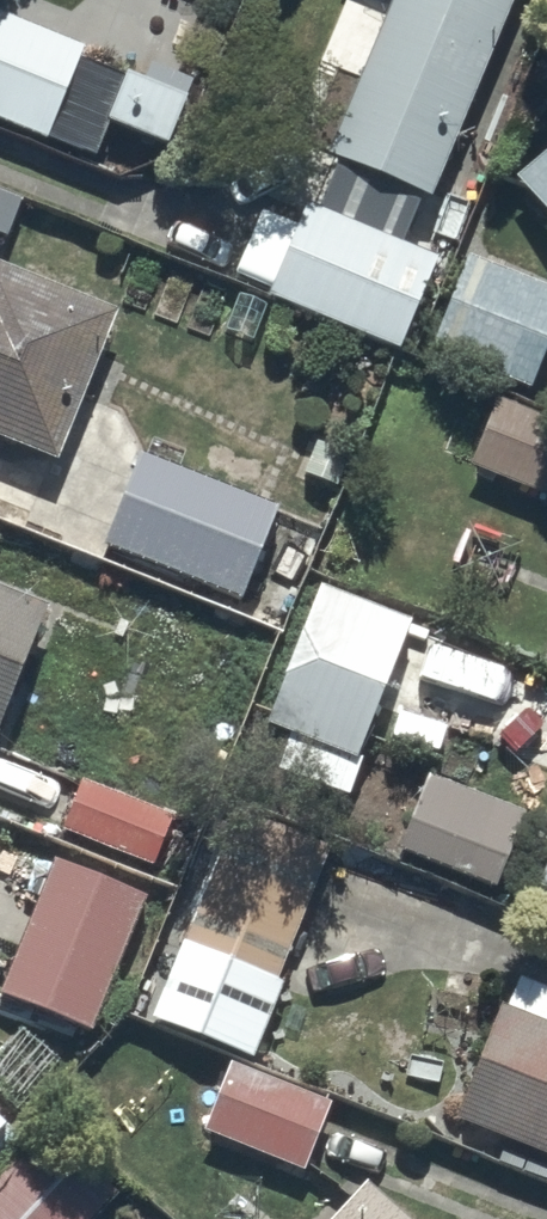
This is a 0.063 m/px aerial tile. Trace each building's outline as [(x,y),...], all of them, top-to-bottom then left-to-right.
[(331,67),(364,80),(326,174),(430,215),(515,0),(358,0),(331,67)] [(0,20),(0,135),(89,170),(101,138),(168,164),(195,96),(147,78),(144,85),(128,78),(124,88),(78,70),(85,53),(0,20)] [(517,194),(546,232),(546,170),(517,194)] [(305,215),(267,308),(398,362),(436,268),(305,215)] [(431,364),(530,400),(546,354),(546,295),(466,266),(431,364)] [(59,479),(118,329),(0,282),(0,456),(59,479)] [(469,479),(546,510),(546,427),(498,408),(469,479)] [(135,471),(100,562),(241,616),(276,525),(135,471)] [(344,806),(409,638),(316,602),(251,770),(344,806)] [(47,629),(0,610),(0,743),(47,629)] [(471,715),(543,744),(546,734),(546,702),(486,678),(471,715)] [(529,819),(430,780),(396,867),(495,906),(529,819)] [(79,796),(60,844),(157,882),(176,834),(79,796)] [(226,833),(177,955),(276,995),(326,873),(226,833)] [(59,863),(0,1004),(0,1006),(92,1045),(152,902),(59,863)] [(534,904),(546,910),(546,872),(534,904)] [(453,1136),(546,1174),(546,1005),(516,992),(501,1028),(498,1027),(453,1136)] [(226,1078),(201,1143),(303,1182),(328,1117),(226,1078)] [(112,1209),(40,1143),(0,1186),(0,1218),(103,1218),(112,1209)] [(364,1198),(345,1218),(387,1218),(364,1198)]
